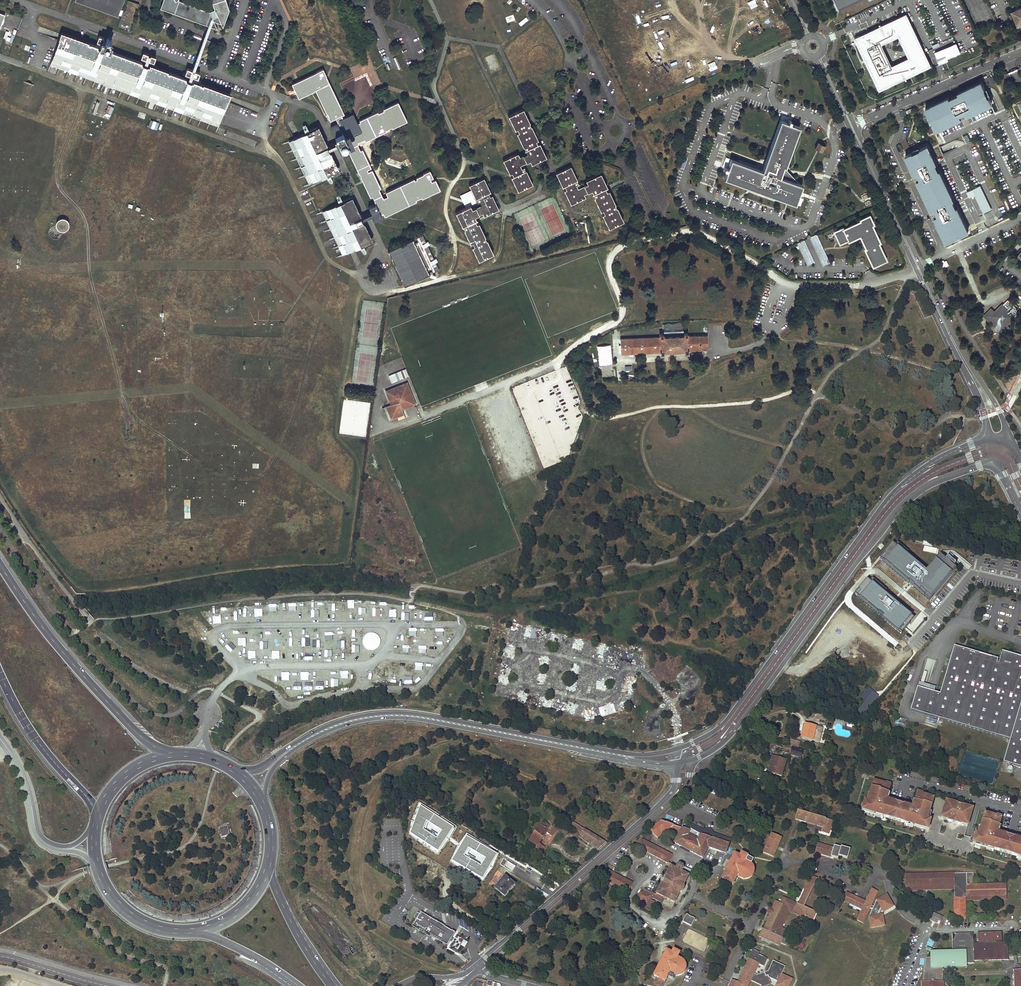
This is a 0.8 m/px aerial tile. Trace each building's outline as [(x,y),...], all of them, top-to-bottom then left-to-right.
[(74,0),(118,16),(124,0),(74,0)] [(139,4),(128,0),(127,0),(117,26),(129,31),(139,4)] [(160,8),(217,29),(213,20),(220,22),(222,26),(229,9),(226,0),(211,0),(214,8),(209,11),(179,0),(178,0),(176,1),(175,0),(163,0),(160,8)] [(1020,8),(1020,9),(1013,12),(1018,25),(1020,24),(1020,8)] [(907,13),(855,38),(879,90),(931,66),(907,13)] [(224,106),(228,94),(193,81),(193,82),(191,82),(192,76),(197,78),(199,72),(194,70),(193,71),(191,71),(191,69),(186,67),(184,73),(189,75),(187,80),(185,80),(185,78),(150,65),(149,66),(147,66),(149,60),(153,62),(155,56),(150,54),(150,55),(147,55),(148,53),(143,51),(141,57),(145,59),(143,64),(141,64),(141,62),(106,49),(105,50),(103,49),(105,44),(110,45),(111,40),(106,39),(103,39),(103,38),(98,36),(97,41),(99,42),(101,43),(100,45),(99,48),(97,47),(97,46),(61,33),(52,60),(89,73),(88,75),(218,123),(224,107),(224,106)] [(946,55),(937,59),(939,65),(948,60),(946,55)] [(326,75),(322,68),(308,75),(291,83),(294,88),(287,91),(290,96),(296,93),(298,97),(315,89),(330,120),(335,117),(338,124),(337,125),(337,124),(330,128),(335,138),(344,135),(344,136),(351,149),(352,150),(349,151),(370,196),(371,195),(375,201),(374,202),(375,203),(368,206),(374,220),(381,217),(379,214),(382,212),(384,215),(416,200),(415,199),(421,196),(421,198),(439,189),(434,180),(431,181),(429,178),(432,177),(429,170),(422,173),(423,174),(416,177),(417,178),(413,180),(413,179),(386,192),(387,195),(383,197),(382,196),(381,196),(378,188),(379,187),(371,169),(367,171),(366,169),(370,167),(361,149),(359,150),(356,144),(358,143),(357,141),(364,138),(365,140),(378,133),(379,134),(386,130),(385,129),(391,126),(391,127),(406,120),(397,102),(383,109),(384,109),(377,113),(376,111),(360,119),(356,120),(354,115),(352,112),(338,118),(337,115),(342,113),(325,76),(326,75)] [(28,97),(32,85),(25,82),(20,94),(28,97)] [(992,103),(989,96),(989,97),(985,89),(982,82),(958,93),(959,94),(950,98),(950,97),(926,109),(929,115),(933,123),(932,123),(936,130),(961,118),(962,119),(967,116),(966,115),(992,103)] [(529,122),(522,108),(508,115),(514,129),(516,128),(518,131),(516,132),(522,146),(523,146),(526,152),(519,156),(517,153),(502,160),(509,173),(511,172),(512,176),(510,177),(517,191),(532,184),(525,170),(523,167),(521,168),(519,165),(529,160),(531,163),(545,156),(539,143),(537,143),(535,140),(537,139),(530,125),(528,122),(529,122)] [(154,120),(151,128),(157,130),(160,122),(154,120)] [(799,127),(779,121),(762,171),(731,160),(724,180),(796,204),(802,185),(781,178),(780,177),(783,167),(785,167),(799,127)] [(324,144),(316,127),(288,141),(309,184),(336,170),(328,153),(329,153),(325,144),(324,144)] [(344,136),(335,140),(342,153),(351,149),(344,136)] [(824,145),(818,142),(815,148),(821,151),(824,145)] [(927,145),(920,148),(920,149),(913,152),(912,152),(906,155),(915,175),(914,175),(916,180),(917,180),(932,211),(931,212),(933,217),(935,216),(947,242),(953,239),(953,238),(961,235),(968,232),(927,145)] [(606,186),(600,173),(585,180),(586,183),(577,187),(575,185),(578,184),(576,180),(577,179),(570,166),(555,173),(562,187),(564,186),(565,189),(563,190),(570,204),(585,197),(583,194),(591,190),(594,196),(593,197),(600,211),(602,210),(603,213),(601,214),(608,227),(623,221),(616,207),(614,204),(615,203),(608,190),(606,191),(604,187),(606,186)] [(490,191),(483,178),(468,184),(471,191),(475,199),(476,198),(477,202),(479,201),(481,204),(471,208),(470,205),(465,207),(455,212),(462,226),(464,229),(463,229),(470,243),(472,242),(473,245),(471,246),(478,260),(493,253),(486,239),(485,239),(484,236),(485,236),(478,222),(476,223),(474,220),(476,220),(474,216),(482,212),(483,216),(498,208),(491,195),(489,196),(488,193),(490,191)] [(981,185),(967,190),(977,216),(991,210),(981,185)] [(358,215),(350,198),(322,211),(342,254),(370,240),(362,223),(363,223),(359,214),(358,215)] [(842,228),(833,232),(839,243),(847,239),(848,241),(859,235),(865,248),(864,249),(872,266),(886,260),(878,243),(879,242),(874,231),(872,233),(869,226),(871,225),(873,224),(869,215),(859,220),(860,221),(842,229),(842,228)] [(64,219),(63,218),(61,219),(60,219),(59,220),(58,221),(57,222),(57,224),(57,225),(58,226),(58,228),(59,229),(61,229),(62,230),(63,230),(65,229),(66,229),(67,228),(68,227),(68,225),(68,224),(68,222),(67,221),(67,220),(65,219),(64,219)] [(422,235),(421,234),(415,237),(417,241),(414,243),(413,240),(413,239),(412,239),(387,251),(388,252),(389,251),(405,284),(403,285),(404,286),(407,285),(429,274),(430,274),(429,273),(428,273),(427,271),(430,269),(432,273),(439,270),(438,269),(422,235)] [(818,240),(812,243),(820,260),(826,257),(818,240)] [(805,246),(799,248),(807,266),(813,263),(805,246)] [(1008,300),(1019,312),(1020,310),(1020,309),(1010,298),(1008,300)] [(1008,300),(995,312),(988,319),(996,328),(1003,328),(1007,324),(1019,312),(1008,300)] [(995,312),(992,309),(985,316),(988,319),(995,312)] [(1010,327),(1007,324),(1003,328),(996,328),(1002,334),(1010,327)] [(662,334),(659,334),(659,337),(620,339),(621,354),(660,352),(660,354),(664,354),(663,351),(684,350),(684,353),(688,352),(687,350),(707,349),(707,335),(687,336),(687,333),(684,333),(684,336),(663,336),(662,334)] [(406,369),(388,375),(391,383),(408,376),(406,369)] [(411,394),(407,384),(396,388),(397,389),(392,391),(392,390),(386,392),(391,405),(386,407),(391,419),(404,415),(402,410),(415,405),(413,399),(411,400),(409,395),(411,394)] [(343,398),(339,434),(366,437),(370,402),(361,401),(361,400),(343,398)] [(893,544),(881,558),(912,584),(930,599),(955,568),(947,561),(943,558),(940,555),(926,572),(893,544)] [(855,594),(898,632),(913,616),(894,599),(870,578),(855,594)] [(534,638),(536,628),(527,627),(525,636),(534,638)] [(911,710),(1010,740),(1004,761),(1020,767),(1020,657),(1002,651),(999,662),(997,661),(998,659),(954,646),(940,694),(934,692),(917,687),(911,710)] [(543,665),(542,656),(530,657),(532,667),(543,665)] [(890,686),(885,681),(876,690),(881,695),(890,686)] [(917,687),(934,692),(936,688),(929,686),(919,683),(917,687)] [(600,717),(616,714),(614,704),(598,707),(600,717)] [(587,707),(579,705),(577,713),(586,715),(587,707)] [(826,716),(817,714),(815,722),(824,724),(826,716)] [(896,717),(894,723),(905,726),(907,720),(896,717)] [(847,720),(846,727),(854,729),(855,725),(861,726),(862,724),(847,720)] [(822,728),(805,723),(801,738),(819,742),(822,728)] [(802,750),(760,739),(759,741),(770,744),(768,751),(774,753),(773,756),(772,756),(768,773),(781,776),(786,756),(788,757),(789,754),(801,758),(802,750)] [(889,784),(874,780),(870,794),(868,801),(866,801),(864,808),(863,810),(875,814),(882,816),(888,818),(889,816),(901,819),(900,821),(906,823),(913,825),(925,829),(926,826),(928,819),(927,818),(929,812),(933,797),(919,793),(916,801),(915,800),(913,807),(912,810),(909,810),(910,806),(889,800),(888,803),(885,803),(886,799),(888,793),(886,792),(889,784)] [(954,802),(946,800),(941,815),(950,818),(949,818),(960,821),(968,823),(973,808),(965,805),(964,808),(953,805),(954,802)] [(454,827),(420,807),(410,834),(438,851),(454,827)] [(832,820),(798,810),(795,819),(823,827),(821,832),(828,833),(832,820)] [(985,813),(981,827),(979,834),(977,833),(975,840),(974,843),(986,847),(994,849),(999,850),(1000,849),(1012,852),(1011,854),(1018,856),(1020,857),(1020,843),(1019,842),(1020,839),(999,833),(998,836),(996,835),(997,832),(999,825),(997,824),(999,817),(985,813)] [(960,822),(968,825),(968,823),(960,821),(949,818),(950,818),(941,815),(941,817),(949,819),(949,820),(959,824),(960,822)] [(579,826),(572,821),(569,825),(582,833),(584,829),(579,826)] [(661,821),(651,831),(658,838),(663,833),(663,834),(668,829),(679,833),(674,842),(702,857),(708,847),(726,853),(729,844),(701,834),(703,830),(694,825),(691,831),(689,830),(681,828),(672,825),(673,825),(666,823),(661,821)] [(544,847),(539,843),(547,833),(552,837),(557,830),(551,826),(546,823),(545,825),(542,823),(530,841),(537,846),(534,850),(540,853),(544,847)] [(230,835),(227,826),(220,828),(222,837),(230,835)] [(607,843),(600,839),(595,835),(591,833),(584,829),(582,833),(579,837),(582,839),(587,843),(590,845),(598,851),(607,843)] [(781,838),(771,834),(763,852),(773,857),(781,838)] [(497,854),(467,836),(452,860),(483,878),(497,854)] [(642,839),(635,846),(668,863),(672,855),(642,839)] [(833,848),(818,843),(815,853),(830,857),(831,856),(837,858),(838,856),(847,858),(849,849),(840,847),(840,848),(834,846),(833,848)] [(735,854),(722,878),(732,884),(737,876),(742,878),(745,879),(748,878),(751,876),(753,872),(753,869),(752,866),(750,864),(747,862),(745,860),(747,856),(741,853),(740,856),(735,854)] [(638,896),(638,898),(646,902),(652,905),(654,901),(650,900),(652,897),(660,901),(663,896),(665,897),(662,903),(671,908),(679,894),(682,891),(684,888),(683,884),(691,869),(680,864),(677,864),(675,866),(677,869),(671,866),(656,895),(644,889),(643,892),(641,892),(640,893),(638,896)] [(628,892),(632,883),(605,869),(605,871),(600,878),(601,879),(601,880),(601,882),(602,882),(602,883),(603,883),(604,883),(605,883),(606,883),(606,882),(607,882),(627,892),(628,892)] [(953,873),(905,874),(905,887),(954,886),(953,873)] [(965,873),(953,873),(954,886),(954,897),(966,897),(965,873)] [(973,873),(965,873),(966,897),(1005,896),(1005,884),(973,885),(973,873)] [(495,888),(505,897),(515,884),(505,876),(495,888)] [(761,929),(758,936),(778,945),(779,943),(785,946),(787,941),(781,939),(782,937),(784,932),(777,929),(788,908),(804,916),(813,920),(816,913),(803,907),(816,879),(810,876),(806,883),(807,884),(797,904),(782,897),(779,904),(774,901),(770,909),(771,910),(769,915),(762,930),(761,929)] [(877,892),(871,889),(865,901),(846,893),(843,900),(850,904),(851,902),(863,907),(862,909),(857,920),(862,923),(877,892)] [(887,894),(876,900),(883,913),(895,907),(887,894)] [(965,918),(964,897),(956,898),(957,910),(955,910),(955,917),(963,917),(963,918),(965,918)] [(646,902),(643,908),(649,910),(652,905),(646,902)] [(784,932),(785,930),(781,929),(789,912),(803,919),(804,916),(788,908),(777,929),(784,932)] [(443,925),(421,912),(412,925),(446,945),(450,939),(454,932),(443,925)] [(686,914),(682,921),(691,925),(695,918),(686,914)] [(883,914),(868,916),(871,929),(886,926),(883,914)] [(941,919),(930,914),(928,919),(939,924),(941,919)] [(973,958),(1008,957),(1007,942),(1002,942),(1001,932),(977,932),(978,942),(973,943),(973,933),(953,933),(953,951),(938,951),(935,953),(933,951),(932,952),(932,956),(927,956),(923,981),(922,981),(922,985),(943,985),(943,980),(943,967),(945,967),(947,965),(949,966),(965,966),(965,963),(973,963),(973,961),(973,958)] [(801,937),(795,947),(801,950),(806,940),(801,937)] [(653,975),(657,977),(653,983),(660,985),(662,985),(669,972),(671,974),(674,975),(676,975),(679,975),(681,975),(682,974),(684,971),(685,969),(685,966),(685,964),(684,962),(683,960),(677,957),(679,952),(673,949),(672,952),(666,950),(653,975)] [(751,982),(759,985),(770,985),(771,985),(769,979),(768,977),(766,978),(764,974),(757,977),(754,975),(759,966),(763,968),(767,960),(758,956),(759,954),(752,951),(745,967),(746,968),(739,984),(737,983),(731,981),(729,985),(749,985),(751,982)] [(764,974),(766,978),(768,977),(769,979),(777,983),(776,985),(791,985),(793,981),(782,975),(785,968),(773,962),(768,973),(764,974)] [(746,968),(745,967),(737,983),(739,984),(746,968)]
